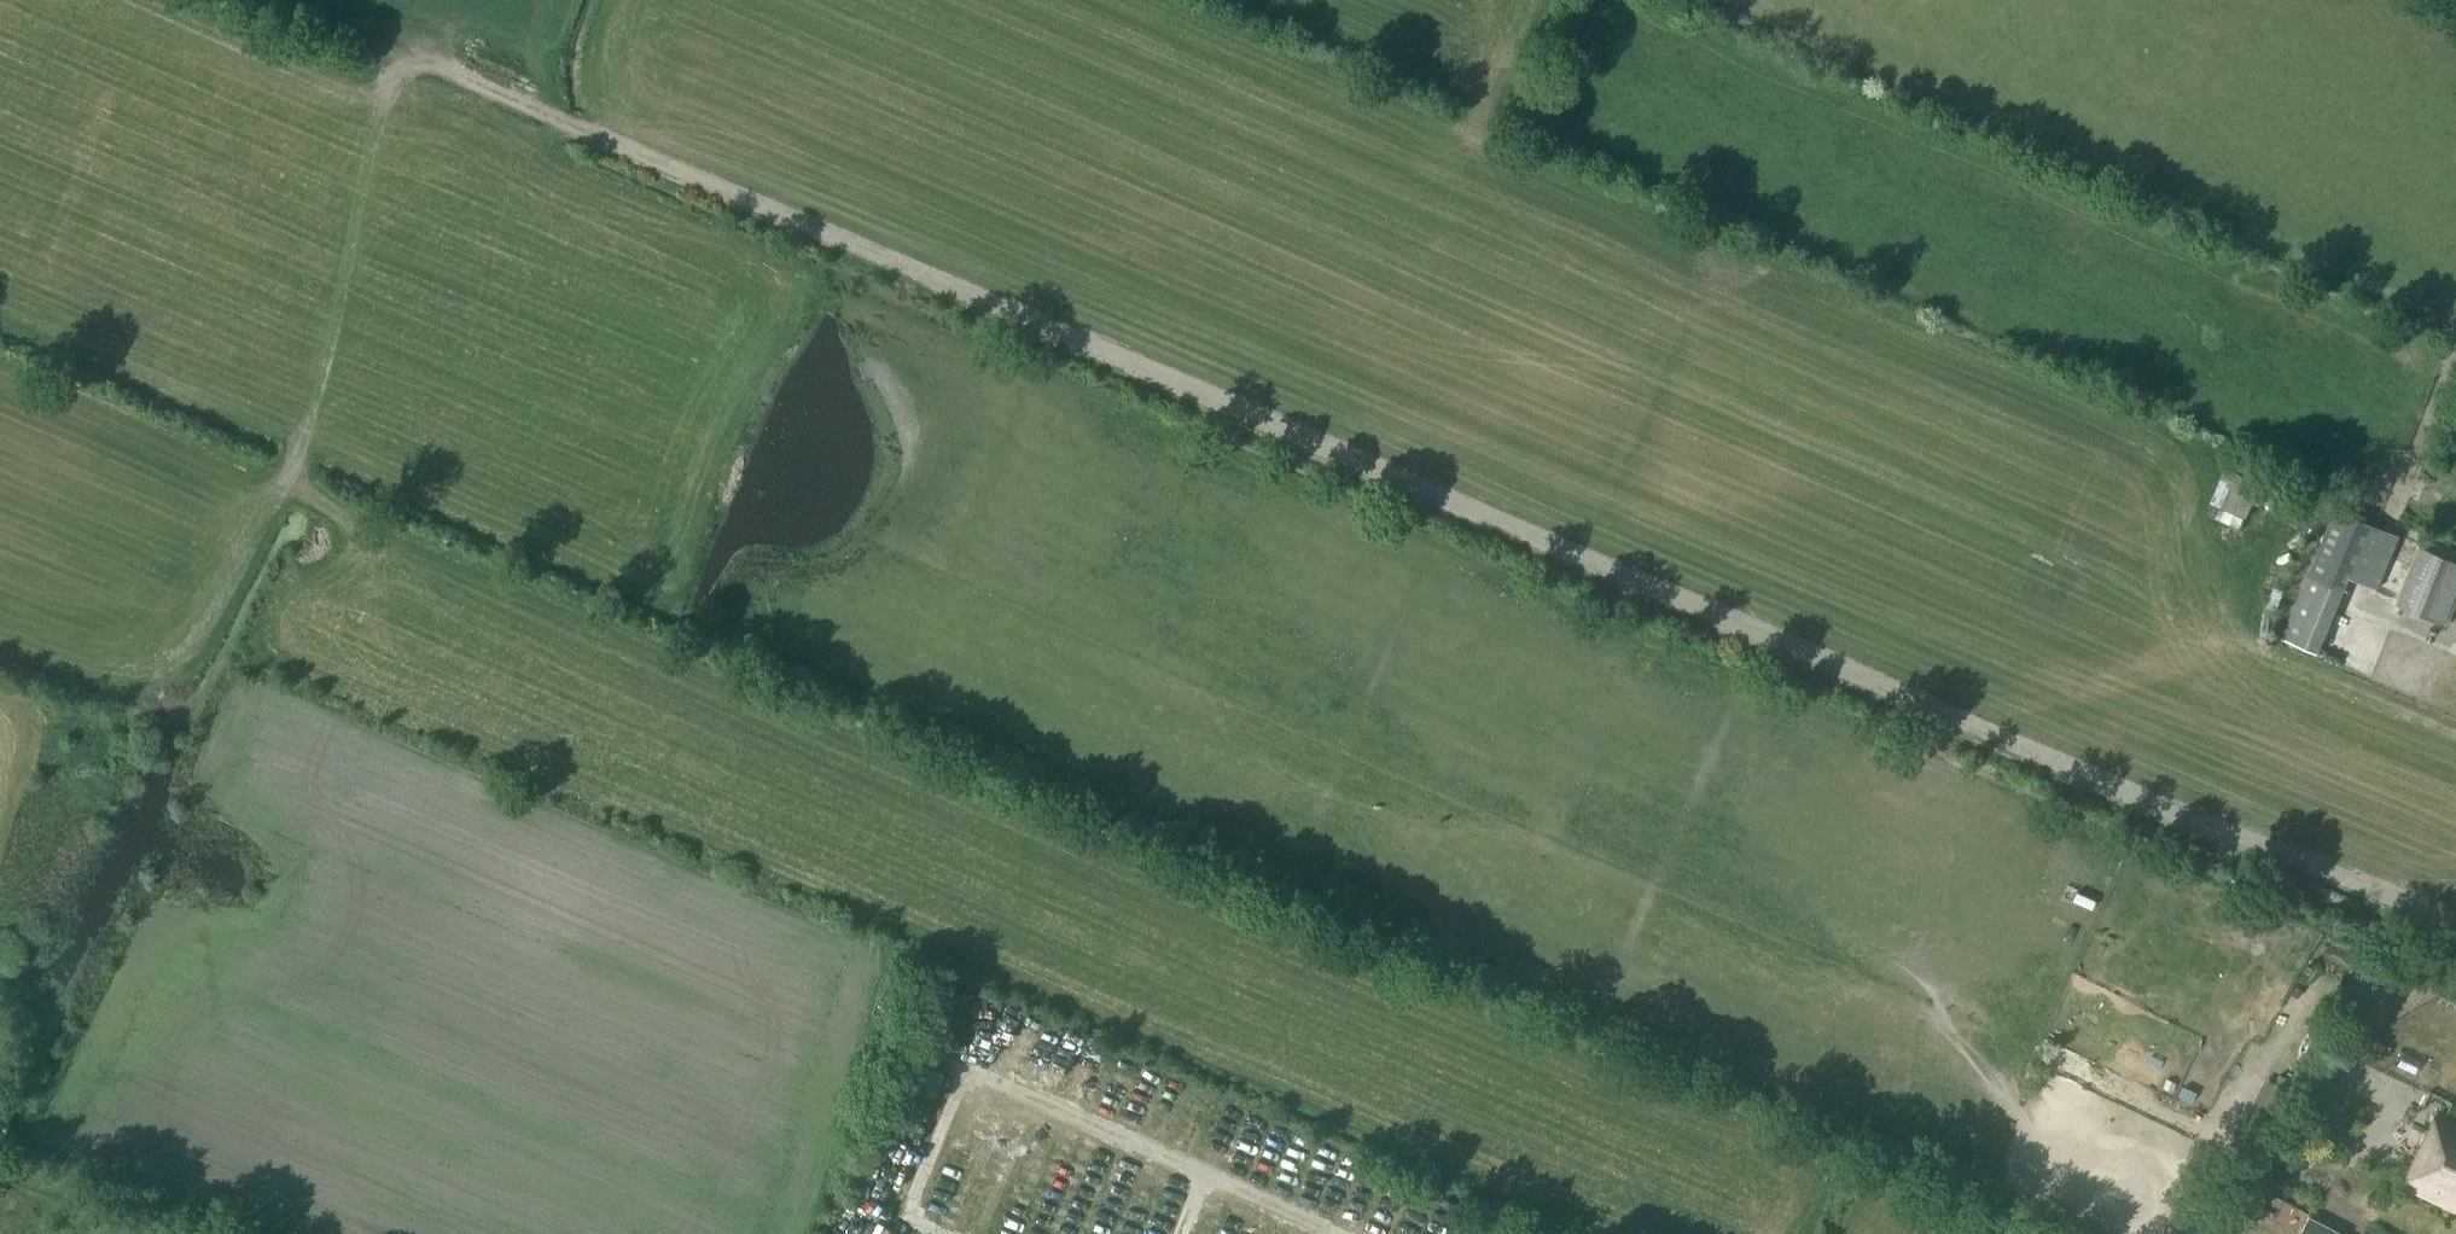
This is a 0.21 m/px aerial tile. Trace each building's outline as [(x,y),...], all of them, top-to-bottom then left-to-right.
[(2241,531),(2258,491),(2222,475),(2205,515),(2241,531)] [(2329,649),(2356,576),(2385,587),(2406,529),(2338,505),(2290,635),(2329,649)] [(2419,546),(2395,603),(2444,624),(2455,595),(2455,561),(2419,546)] [(2256,1158),(2290,1090),(2264,1077),(2230,1145),(2256,1158)] [(2436,1111),(2401,1184),(2455,1211),(2455,1121),(2436,1111)]
